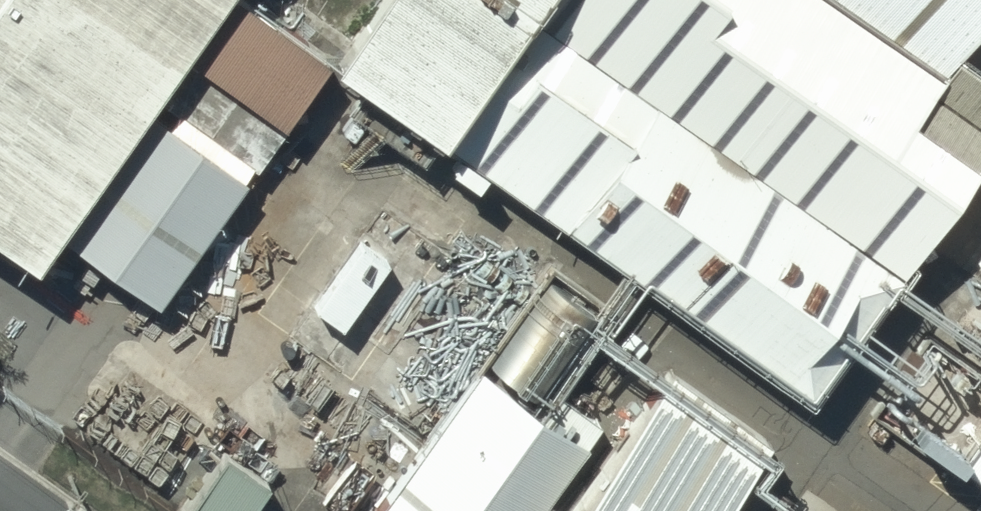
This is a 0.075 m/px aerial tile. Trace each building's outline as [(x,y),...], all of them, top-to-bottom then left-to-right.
[(38,277),(229,0),(0,0),(0,250),(38,277)] [(860,0),(344,0),(318,37),(810,383),(980,142),(980,86),(940,57),(860,0)] [(940,57),(980,0),(860,0),(940,57)] [(265,173),(168,103),(55,258),(152,328),(265,173)] [(477,339),(357,510),(515,510),(583,413),(477,339)] [(655,372),(553,510),(700,510),(751,442),(655,372)] [(949,422),(980,445),(980,378),(949,422)] [(184,510),(233,510),(262,469),(214,437),(170,502),(184,510)]
